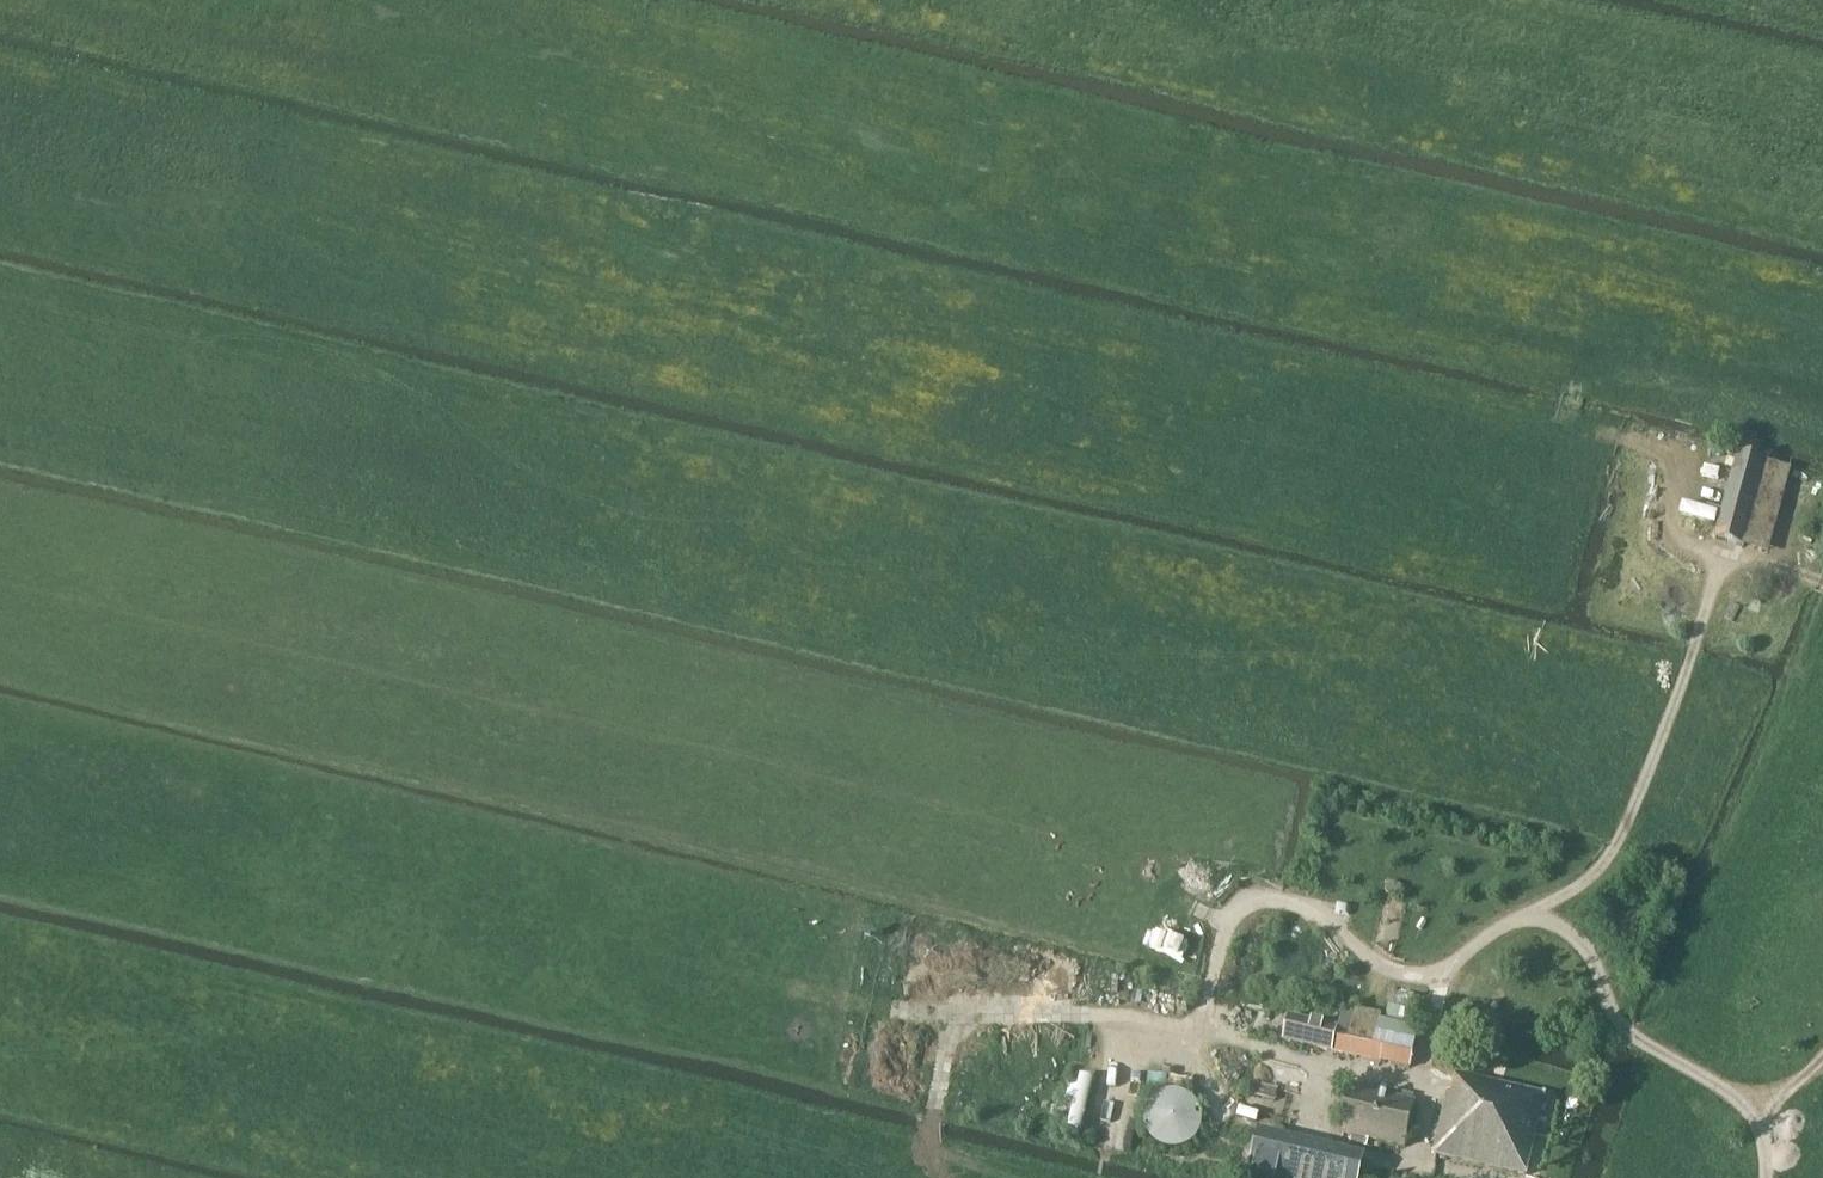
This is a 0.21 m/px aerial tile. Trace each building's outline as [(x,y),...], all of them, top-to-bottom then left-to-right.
[(1714,539),(1744,547),(1765,463),(1736,456),(1714,539)] [(1282,1040),(1380,1063),(1380,1062),(1409,1069),(1418,1027),(1342,1009),(1337,1025),(1289,1013),(1282,1040)] [(1489,1059),(1484,1081),(1455,1074),(1450,1094),(1447,1093),(1433,1155),(1525,1177),(1544,1095),(1499,1085),(1503,1063),(1489,1059)] [(1087,1126),(1094,1074),(1079,1073),(1073,1124),(1087,1126)] [(1126,1147),(1129,1087),(1104,1086),(1102,1146),(1126,1147)] [(1203,1114),(1203,1113),(1202,1108),(1201,1102),(1195,1095),(1188,1089),(1182,1087),(1177,1087),(1173,1087),(1167,1088),(1162,1091),(1158,1095),(1152,1103),(1150,1113),(1152,1123),(1154,1127),(1158,1131),(1165,1137),(1175,1139),(1184,1138),(1190,1135),(1194,1133),(1197,1129),(1200,1124),(1203,1114)] [(1339,1133),(1350,1136),(1349,1142),(1372,1148),(1374,1141),(1405,1148),(1415,1104),(1350,1088),(1339,1133)] [(1251,1177),(1254,1177),(1277,1177),(1285,1142),(1261,1136),(1251,1177)] [(1356,1177),(1359,1165),(1339,1160),(1334,1177),(1360,1177),(1356,1177)]
